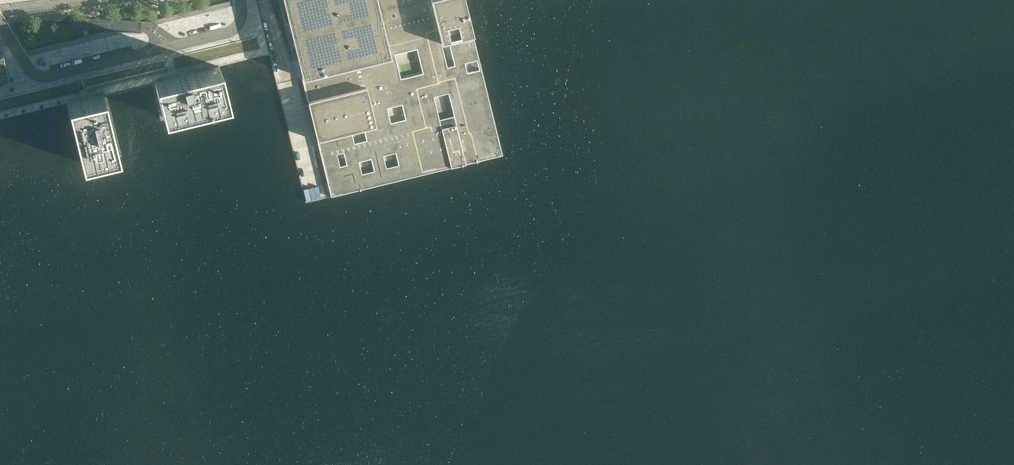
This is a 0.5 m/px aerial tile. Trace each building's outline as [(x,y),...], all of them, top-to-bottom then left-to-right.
[(502,155),(464,0),(282,0),(300,72),(317,143),(331,197),(502,155)] [(9,75),(4,51),(0,51),(0,81),(9,75)] [(222,67),(153,84),(162,122),(231,106),(222,67)] [(106,100),(67,109),(81,168),(119,159),(106,100)]
